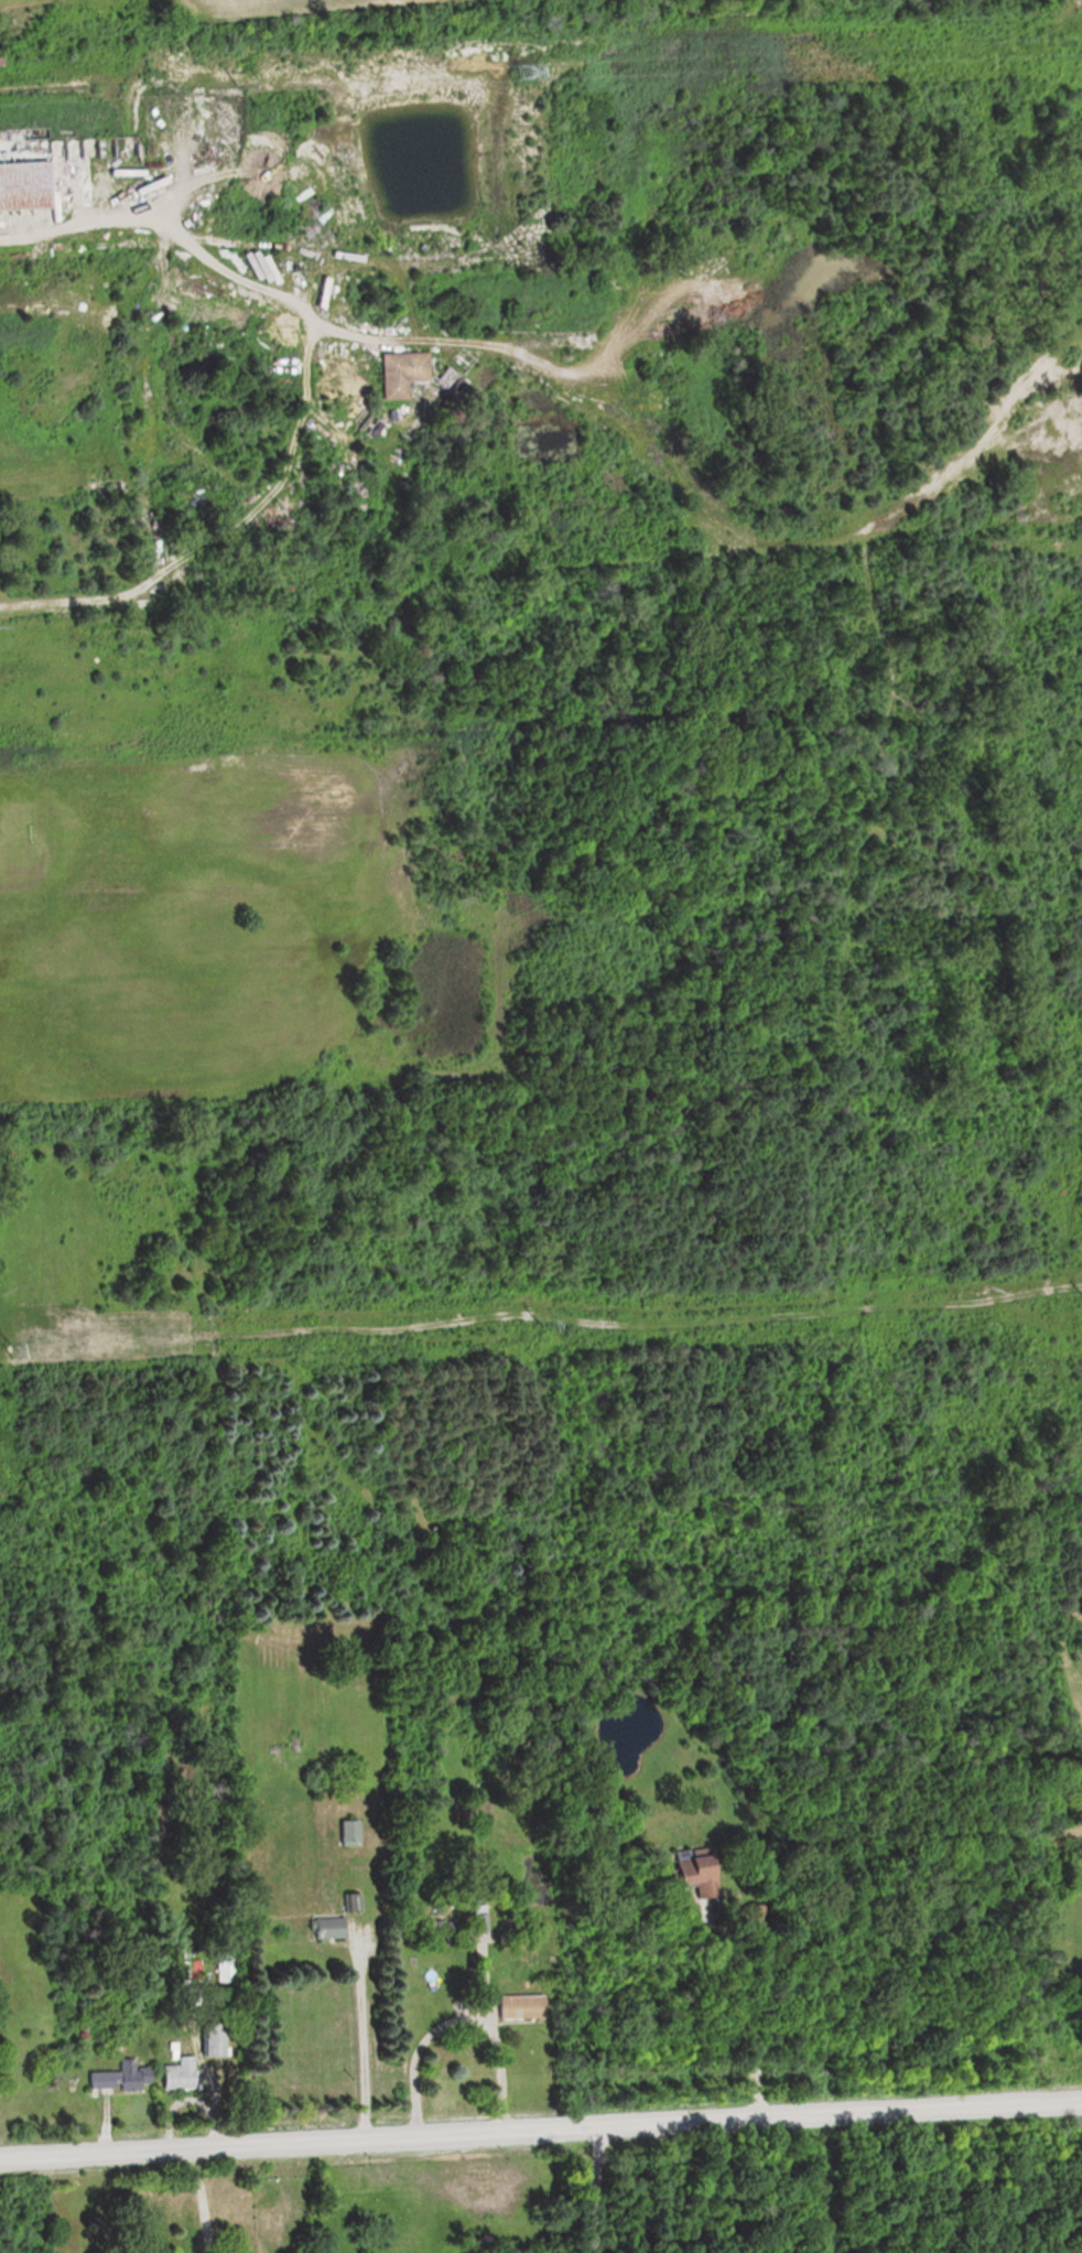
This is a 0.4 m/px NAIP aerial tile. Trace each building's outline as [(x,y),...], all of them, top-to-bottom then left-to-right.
[(61,209),(60,162),(0,163),(0,211),(61,209)] [(397,398),(397,381),(418,381),(418,352),(373,352),(373,398),(397,398)] [(336,1820),(336,1846),(357,1846),(357,1820),(336,1820)] [(704,1856),(670,1856),(670,1888),(699,1888),(699,1896),(720,1896),(720,1874),(704,1874),(704,1856)] [(354,1896),(343,1896),(343,1910),(354,1910),(354,1896)] [(343,1938),(343,1918),(307,1918),(307,1938),(343,1938)] [(180,2005),(195,2005),(195,1959),(183,1959),(183,1950),(165,1950),(165,1990),(180,1990),(180,2005)] [(214,1981),(235,1981),(235,1950),(214,1950),(214,1981)] [(494,1996),(494,2020),(544,2020),(544,1996),(494,1996)] [(214,2023),(194,2023),(194,2056),(214,2056),(214,2023)] [(174,2064),(157,2064),(157,2088),(190,2088),(190,2056),(174,2056),(174,2064)] [(117,2071),(83,2072),(83,2089),(138,2088),(138,2082),(149,2082),(148,2066),(133,2066),(133,2058),(117,2059),(117,2071)]
